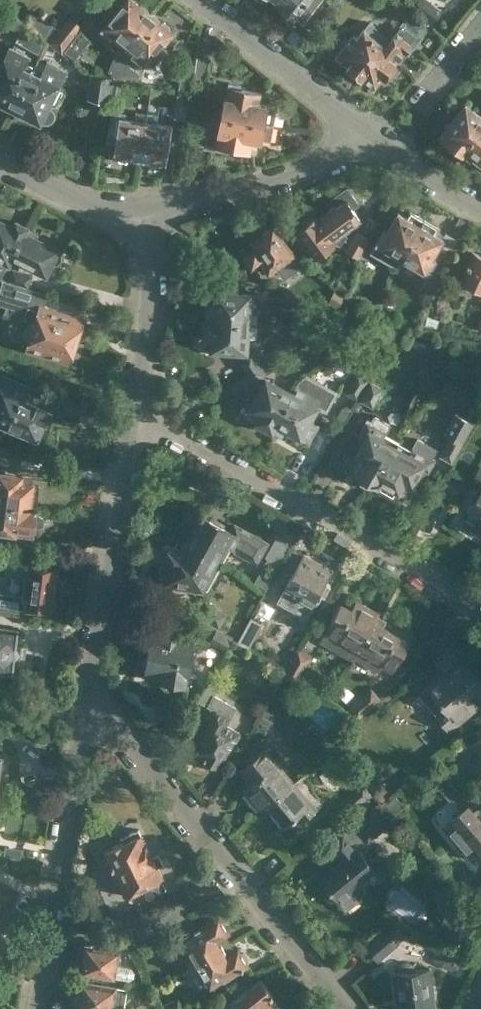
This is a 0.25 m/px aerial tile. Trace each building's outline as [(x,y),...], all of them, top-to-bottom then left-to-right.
[(136,0),(125,0),(102,27),(113,36),(107,43),(119,53),(127,42),(150,13),(152,12),(149,9),(149,6),(144,2),(140,3),(136,0)] [(274,2),(294,18),(296,16),(303,21),(312,10),(305,4),(309,0),(276,0),(274,2)] [(443,11),(429,0),(419,0),(412,9),(432,25),(443,11)] [(414,48),(430,27),(411,12),(402,24),(406,27),(404,30),(402,28),(387,47),(364,76),(375,86),(383,76),(385,78),(411,45),(414,48)] [(158,20),(150,13),(127,42),(119,53),(114,59),(109,71),(113,74),(113,79),(123,80),(138,83),(140,71),(130,64),(137,56),(143,61),(146,57),(149,60),(164,42),(171,48),(180,37),(172,31),(174,29),(170,27),(170,23),(167,20),(163,21),(160,18),(158,20)] [(53,24),(42,40),(43,41),(42,43),(47,41),(54,47),(63,53),(84,26),(71,16),(60,29),(53,24)] [(387,47),(385,46),(376,39),(382,32),(370,23),(358,38),(353,34),(336,55),(349,66),(348,67),(362,78),(364,76),(387,47)] [(42,40),(23,29),(22,29),(15,40),(37,52),(42,43),(43,41),(42,40)] [(80,32),(65,51),(75,59),(91,40),(80,32)] [(52,52),(54,47),(47,41),(42,52),(46,54),(48,49),(52,52)] [(33,68),(25,65),(29,57),(11,49),(0,71),(0,101),(14,108),(33,68)] [(210,57),(197,55),(193,83),(206,85),(210,57)] [(48,121),(52,117),(53,111),(49,108),(46,107),(62,74),(37,61),(33,68),(14,108),(39,120),(40,119),(44,121),(48,121)] [(109,102),(110,94),(113,79),(91,75),(87,99),(109,102)] [(121,95),(123,80),(113,79),(110,94),(121,95)] [(274,123),(276,109),(267,108),(268,104),(259,103),(261,92),(242,88),(242,85),(229,82),(223,114),(274,123)] [(187,119),(192,91),(180,90),(175,117),(187,119)] [(464,102),(437,136),(459,153),(462,149),(480,164),(480,116),(464,102)] [(140,159),(148,113),(136,111),(135,120),(123,118),(124,114),(110,111),(105,141),(117,143),(115,155),(118,155),(118,159),(125,161),(127,157),(140,159)] [(148,113),(140,159),(151,161),(152,164),(159,165),(161,162),(165,163),(171,125),(158,123),(159,115),(148,113)] [(270,140),(274,123),(223,114),(219,134),(215,133),(213,146),(230,149),(231,147),(251,151),(252,140),(261,142),(261,139),(270,140)] [(340,245),(347,236),(344,232),(361,220),(351,206),(356,202),(345,188),(329,199),(334,206),(319,218),(318,218),(334,239),(337,243),(340,245)] [(398,268),(424,219),(411,211),(408,216),(398,210),(387,229),(384,227),(369,251),(398,268)] [(318,218),(319,218),(316,215),(295,231),(315,259),(337,243),(334,239),(318,218)] [(0,219),(0,278),(2,279),(8,266),(12,258),(27,227),(28,226),(16,220),(13,225),(0,219)] [(425,220),(403,259),(427,273),(437,278),(455,245),(434,233),(438,227),(425,220)] [(294,256),(296,255),(273,224),(249,241),(253,247),(249,250),(247,247),(240,252),(252,270),(260,264),(269,276),(282,265),(286,271),(299,262),(294,256)] [(36,232),(27,227),(12,258),(22,263),(23,260),(46,272),(51,262),(56,263),(60,260),(61,259),(61,258),(62,258),(62,256),(62,255),(62,254),(62,253),(61,252),(60,251),(59,250),(58,250),(59,247),(36,236),(36,232)] [(359,259),(370,239),(357,231),(346,251),(359,259)] [(466,267),(467,267),(460,283),(480,292),(480,255),(473,251),(466,267)] [(2,279),(3,279),(29,288),(33,275),(8,266),(2,279)] [(29,288),(3,279),(0,287),(0,304),(7,306),(3,317),(35,327),(28,348),(30,348),(32,352),(39,354),(43,352),(70,360),(71,357),(75,356),(77,350),(74,347),(83,318),(45,306),(48,294),(29,288)] [(347,294),(351,286),(339,280),(335,288),(347,294)] [(210,305),(209,319),(249,322),(256,323),(258,294),(234,292),(235,283),(216,282),(214,305),(210,305)] [(300,308),(300,307),(304,296),(283,288),(278,300),(300,308)] [(338,308),(344,297),(335,292),(329,302),(338,308)] [(304,296),(300,307),(309,311),(313,300),(304,296)] [(368,304),(366,314),(378,318),(379,318),(381,307),(368,304)] [(378,318),(379,318),(391,321),(394,310),(381,307),(378,318)] [(249,322),(209,319),(205,319),(204,337),(206,337),(205,349),(247,352),(249,322)] [(246,372),(266,358),(258,347),(238,360),(246,372)] [(266,358),(246,372),(254,383),(274,370),(266,358)] [(37,438),(45,420),(46,421),(51,408),(33,400),(38,388),(0,373),(0,422),(37,438)] [(358,401),(370,380),(359,373),(346,394),(358,401)] [(292,393),(273,427),(287,435),(289,431),(309,441),(317,424),(309,420),(317,404),(325,408),(334,391),(303,375),(298,382),(292,393)] [(273,427),(292,393),(265,378),(246,414),(258,421),(257,423),(259,424),(260,427),(267,431),(270,430),(271,431),(273,427)] [(361,401),(375,409),(385,389),(372,382),(361,401)] [(453,463),(475,423),(456,412),(444,434),(450,438),(439,456),(453,463)] [(360,433),(366,436),(356,454),(359,455),(350,471),(361,478),(361,484),(367,488),(373,484),(397,441),(385,435),(391,424),(374,415),(371,421),(368,419),(360,433)] [(438,450),(418,438),(414,445),(411,449),(397,441),(373,484),(392,495),(395,489),(405,495),(411,485),(413,485),(415,482),(419,484),(426,472),(429,474),(437,460),(433,458),(438,450)] [(480,466),(471,483),(480,488),(480,466)] [(37,506),(40,487),(33,486),(34,478),(23,476),(23,475),(0,472),(0,501),(37,506)] [(466,515),(478,522),(474,529),(480,534),(480,489),(466,515)] [(16,533),(16,531),(33,534),(34,529),(43,525),(44,519),(36,514),(37,506),(0,501),(0,531),(16,533)] [(234,525),(231,531),(201,515),(194,526),(189,524),(181,539),(222,562),(230,548),(255,562),(266,542),(234,525)] [(222,562),(181,539),(178,537),(173,546),(165,545),(162,567),(167,568),(165,582),(207,589),(222,562)] [(318,604),(322,597),(320,592),(319,591),(330,572),(314,562),(314,559),(308,556),(306,557),(303,556),(284,589),(307,601),(301,612),(309,617),(315,605),(318,604)] [(267,558),(254,582),(265,588),(279,564),(267,558)] [(0,592),(0,609),(24,613),(25,609),(53,613),(53,606),(58,603),(55,598),(57,580),(62,576),(58,571),(59,567),(31,563),(29,575),(26,575),(23,595),(0,592)] [(357,650),(359,651),(379,614),(356,600),(352,608),(343,603),(321,642),(351,659),(357,650)] [(197,617),(218,628),(228,613),(207,601),(197,617)] [(234,637),(218,628),(197,617),(190,630),(226,651),(234,637)] [(249,649),(263,623),(252,617),(238,642),(249,649)] [(374,623),(359,651),(382,664),(390,651),(395,654),(403,641),(397,637),(397,636),(374,623)] [(1,674),(5,671),(13,672),(15,656),(21,657),(22,645),(17,644),(19,629),(0,626),(0,672),(1,674)] [(151,633),(147,656),(143,660),(142,665),(145,669),(145,673),(164,676),(163,681),(185,685),(186,680),(189,681),(195,640),(151,633)] [(296,684),(301,676),(312,657),(299,649),(287,668),(283,676),(296,684)] [(475,710),(465,698),(480,684),(480,683),(461,659),(426,689),(419,694),(439,717),(437,718),(449,732),(475,710)] [(217,699),(214,698),(221,685),(210,679),(198,700),(212,708),(206,718),(209,720),(193,748),(203,753),(201,757),(205,760),(204,764),(213,769),(215,765),(219,767),(239,732),(228,725),(230,722),(229,717),(226,712),(230,705),(217,698),(217,699)] [(358,720),(382,700),(372,689),(348,708),(358,720)] [(264,708),(257,720),(268,726),(274,714),(264,708)] [(473,743),(480,753),(471,761),(480,773),(480,737),(473,743)] [(261,810),(268,804),(295,782),(267,748),(240,769),(248,779),(250,777),(254,782),(244,790),(261,810)] [(268,804),(269,805),(286,825),(298,816),(303,822),(318,810),(324,805),(310,788),(312,786),(303,775),(295,782),(268,804)] [(380,804),(381,803),(392,794),(377,776),(367,784),(374,793),(372,795),(378,802),(380,804)] [(371,799),(361,786),(339,803),(349,815),(356,810),(368,801),(371,799)] [(480,851),(480,821),(479,819),(480,817),(480,798),(474,790),(456,804),(461,811),(443,826),(471,860),(480,851)] [(380,804),(378,802),(373,807),(368,801),(356,810),(360,815),(326,842),(339,860),(319,876),(323,882),(321,883),(332,897),(334,895),(345,908),(359,898),(350,885),(374,866),(357,845),(367,838),(368,839),(386,824),(394,818),(386,809),(385,809),(381,803),(380,804)] [(141,833),(128,839),(104,851),(112,866),(110,867),(113,872),(112,878),(117,881),(120,886),(121,885),(127,896),(163,877),(158,867),(164,863),(159,854),(153,857),(141,833)] [(143,940),(172,926),(193,916),(185,900),(135,924),(136,927),(128,931),(134,944),(143,940)] [(220,916),(182,939),(190,953),(186,955),(191,964),(229,942),(224,934),(229,931),(220,916)] [(398,942),(406,935),(391,930),(390,931),(387,928),(366,946),(378,960),(399,943),(398,942)] [(101,947),(101,943),(93,942),(90,943),(90,945),(86,944),(81,972),(131,980),(135,977),(136,972),(133,967),(114,964),(117,950),(101,947)] [(229,942),(191,964),(198,975),(202,972),(210,986),(248,964),(238,948),(234,950),(229,942)] [(437,949),(431,961),(454,972),(460,959),(437,949)] [(473,961),(464,957),(458,970),(468,974),(473,961)] [(417,970),(414,966),(411,963),(406,962),(402,964),(400,968),(399,972),(397,972),(398,976),(394,976),(396,988),(399,987),(402,1008),(414,1008),(433,1007),(432,996),(434,996),(432,979),(429,979),(428,969),(417,970)] [(273,993),(261,978),(248,988),(245,985),(216,1008),(217,1008),(252,1008),(273,993)] [(128,988),(118,986),(83,980),(81,992),(78,992),(77,993),(76,1001),(77,1003),(79,1003),(78,1008),(124,1008),(126,1003),(128,988)] [(272,996),(274,994),(273,993),(252,1008),(283,1008),(272,996)] [(160,1008),(185,1008),(179,996),(160,1005),(157,998),(155,999),(160,1008)] [(155,999),(155,1000),(153,997),(142,1004),(139,1003),(137,1008),(160,1008),(155,999)]
